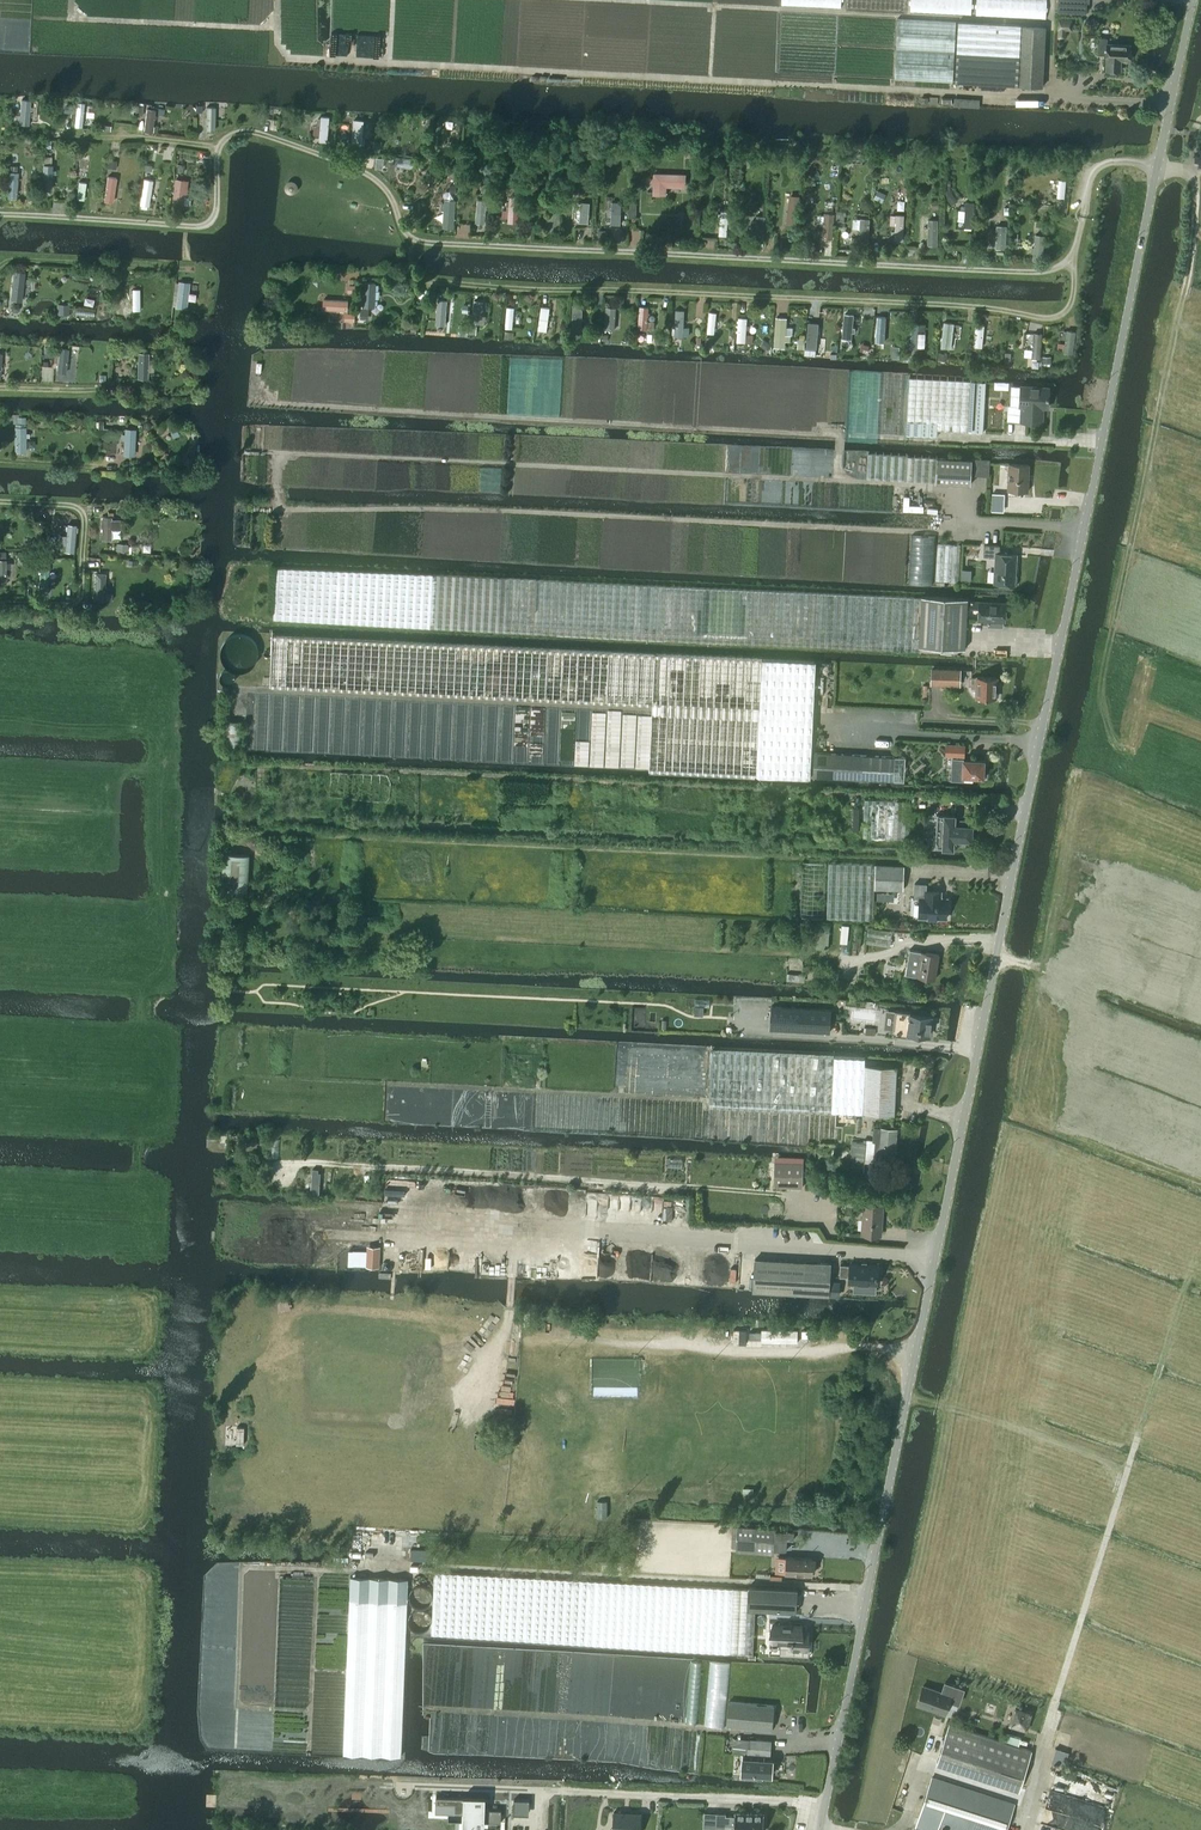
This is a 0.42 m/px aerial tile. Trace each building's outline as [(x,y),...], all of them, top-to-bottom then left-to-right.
[(1075,0),(1058,0),(1058,12),(1086,13),(1087,2),(1075,2),(1075,0)] [(1060,21),(1059,37),(1064,37),(1064,29),(1070,29),(1071,21),(1060,21)] [(1042,87),(1045,42),(1046,27),(1022,26),(959,22),(955,82),(1042,87)] [(1130,61),(1131,45),(1107,44),(1108,38),(1099,38),(1098,55),(1107,55),(1106,59),(1107,59),(1106,70),(1121,71),(1121,60),(1130,61)] [(28,125),(31,101),(21,100),(19,125),(28,125)] [(82,128),(84,103),(77,103),(74,128),(82,128)] [(215,132),(216,108),(206,108),(205,132),(215,132)] [(147,109),(144,130),(153,132),(156,110),(147,109)] [(329,118),(321,118),(319,143),(327,144),(329,118)] [(362,147),(364,121),(353,120),(351,146),(362,147)] [(687,144),(686,158),(697,158),(698,144),(687,144)] [(417,160),(396,158),(395,168),(416,170),(417,160)] [(44,165),(42,191),(50,192),(52,166),(44,165)] [(513,174),(510,175),(514,182),(526,175),(520,165),(517,166),(518,168),(512,171),(513,174)] [(10,173),(8,199),(16,199),(18,174),(18,173),(10,173)] [(687,174),(654,173),(654,176),(654,177),(650,177),(649,182),(654,182),(654,193),(667,193),(667,187),(686,187),(687,174)] [(107,176),(104,200),(112,201),(115,177),(107,176)] [(145,179),(140,205),(149,206),(153,180),(145,179)] [(175,179),(172,205),(182,206),(184,180),(175,179)] [(79,181),(76,200),(84,201),(86,182),(79,181)] [(1065,200),(1067,182),(1059,181),(1057,200),(1065,200)] [(509,200),(508,205),(510,205),(509,222),(519,222),(520,197),(511,197),(511,200),(509,200)] [(790,197),(787,224),(795,225),(796,219),(799,219),(800,213),(797,213),(798,198),(790,197)] [(478,199),(476,223),(484,223),(486,200),(478,199)] [(456,201),(445,201),(443,228),(454,229),(456,201)] [(582,201),(579,222),(588,223),(590,201),(582,201)] [(620,227),(621,202),(612,202),(611,227),(620,227)] [(636,217),(637,202),(629,202),(628,217),(636,217)] [(973,230),(975,204),(965,203),(964,229),(973,230)] [(721,212),(719,236),(726,237),(728,213),(721,212)] [(833,240),(834,215),(825,214),(823,240),(833,240)] [(836,214),(836,226),(845,226),(846,214),(836,214)] [(751,222),(751,231),(755,231),(755,241),(763,242),(765,217),(756,216),(756,222),(751,222)] [(905,217),(896,216),(895,242),(904,243),(905,217)] [(860,219),(859,244),(868,245),(869,219),(860,219)] [(929,220),(928,247),(936,247),(937,221),(929,220)] [(997,226),(996,249),(1005,250),(1006,226),(997,226)] [(1032,249),(1031,255),(1034,255),(1033,262),(1041,262),(1044,236),(1036,235),(1034,249),(1032,249)] [(16,274),(13,302),(21,302),(24,275),(16,274)] [(180,281),(177,307),(185,308),(189,282),(180,281)] [(364,282),(363,307),(373,307),(375,282),(364,282)] [(324,299),(323,309),(347,311),(348,300),(324,299)] [(474,300),(471,323),(480,324),(482,301),(474,300)] [(56,304),(56,315),(69,315),(69,304),(56,304)] [(573,304),(572,329),(581,330),(583,305),(573,304)] [(12,309),(12,310),(12,312),(13,313),(14,314),(16,314),(17,314),(19,313),(20,312),(20,310),(20,309),(19,307),(17,306),(16,306),(14,306),(13,307),(12,309)] [(507,307),(505,328),(512,329),(514,307),(507,307)] [(640,307),(639,328),(648,329),(649,307),(640,307)] [(361,308),(360,319),(368,320),(369,309),(361,308)] [(606,308),(605,329),(614,330),(616,308),(606,308)] [(709,313),(707,335),(714,336),(716,314),(709,313)] [(844,315),(841,340),(851,341),(853,316),(844,315)] [(739,318),(737,343),(745,344),(747,319),(739,318)] [(777,318),(774,349),(784,350),(784,343),(790,343),(790,337),(785,336),(786,319),(777,318)] [(1067,331),(1064,355),(1073,356),(1076,332),(1067,331)] [(1033,334),(1032,360),(1040,360),(1042,334),(1033,334)] [(705,337),(705,346),(712,347),(713,338),(705,337)] [(764,341),(760,346),(766,351),(770,345),(764,341)] [(60,348),(57,372),(66,373),(69,349),(60,348)] [(139,353),(138,377),(149,377),(150,353),(139,353)] [(938,353),(937,360),(947,361),(948,354),(938,353)] [(983,432),(986,382),(909,378),(906,436),(937,437),(937,430),(983,432)] [(1022,406),(1021,422),(1042,423),(1043,407),(1048,407),(1049,388),(1021,386),(1020,406),(1022,406)] [(176,425),(169,427),(173,437),(180,435),(176,425)] [(26,428),(15,428),(15,452),(26,452),(26,436),(30,436),(30,432),(26,432),(26,428)] [(126,428),(124,455),(135,455),(136,429),(126,428)] [(867,479),(870,479),(970,485),(971,473),(989,474),(990,459),(972,458),(972,459),(937,458),(908,457),(908,456),(868,454),(867,479)] [(1028,491),(1030,465),(1009,464),(1007,490),(1028,491)] [(992,493),(991,502),(1004,502),(1004,494),(992,493)] [(111,517),(102,517),(102,539),(111,539),(111,517)] [(65,545),(65,551),(74,552),(77,525),(68,524),(66,535),(65,545)] [(117,543),(117,551),(129,552),(130,544),(117,543)] [(984,544),(984,557),(996,558),(994,583),(1015,584),(1015,582),(1017,580),(1017,576),(1016,574),(1017,554),(1000,553),(1000,545),(997,545),(984,544)] [(48,545),(45,549),(51,553),(54,549),(48,545)] [(937,545),(935,581),(958,582),(961,546),(937,545)] [(922,596),(922,598),(276,568),(273,620),(361,624),(919,651),(919,647),(965,649),(967,599),(922,596)] [(48,595),(49,570),(39,569),(38,594),(48,595)] [(96,574),(94,600),(104,600),(106,574),(96,574)] [(1005,622),(1006,603),(979,602),(978,621),(1005,622)] [(543,698),(545,647),(273,634),(270,684),(543,698)] [(653,710),(814,719),(816,661),(545,647),(543,698),(653,703),(653,710)] [(931,668),(931,686),(961,687),(961,669),(931,668)] [(996,699),(996,677),(978,677),(978,678),(972,678),(972,688),(978,688),(977,698),(996,699)] [(811,777),(814,719),(653,710),(650,769),(811,777)] [(952,758),(951,780),(963,780),(963,776),(979,776),(979,778),(985,778),(985,767),(984,767),(984,760),(964,759),(964,756),(965,745),(947,745),(946,755),(957,756),(957,758),(952,758)] [(905,757),(895,757),(814,754),(813,777),(904,781),(905,757)] [(865,800),(863,838),(893,839),(909,839),(911,801),(865,800)] [(969,840),(972,841),(973,826),(970,825),(970,820),(955,819),(955,815),(937,814),(935,848),(954,849),(954,846),(968,846),(969,840)] [(223,853),(221,889),(248,891),(250,855),(223,853)] [(904,866),(876,864),(830,863),(828,918),(873,920),(874,889),(903,890),(904,866)] [(915,883),(914,898),(920,898),(919,917),(928,918),(928,919),(937,920),(937,918),(946,919),(947,899),(939,898),(939,893),(941,893),(941,892),(926,891),(927,884),(915,883)] [(877,893),(877,900),(893,901),(893,894),(877,893)] [(863,927),(855,926),(853,947),(860,948),(863,927)] [(819,928),(818,948),(828,949),(829,929),(819,928)] [(868,928),(866,943),(890,947),(892,932),(868,928)] [(940,954),(922,952),(910,950),(906,975),(935,979),(940,954)] [(839,975),(815,973),(815,981),(838,982),(839,975)] [(789,974),(789,982),(805,983),(805,975),(789,974)] [(694,1007),(694,1016),(703,1016),(704,1007),(694,1007)] [(773,1007),(771,1030),(830,1033),(832,1010),(773,1007)] [(910,1012),(895,1011),(892,1036),(907,1037),(908,1033),(929,1035),(931,1017),(910,1015),(910,1012)] [(894,1116),(897,1068),(865,1066),(865,1059),(711,1050),(708,1105),(894,1116)] [(875,1128),(874,1139),(863,1139),(863,1143),(852,1142),(849,1161),(874,1163),(874,1161),(879,1161),(880,1152),(894,1153),(896,1130),(875,1128)] [(774,1187),(803,1188),(804,1163),(775,1162),(774,1187)] [(313,1169),(310,1194),(319,1194),(321,1173),(318,1173),(319,1170),(313,1169)] [(862,1234),(881,1236),(883,1206),(864,1204),(862,1234)] [(816,1230),(807,1230),(813,1240),(823,1241),(816,1230)] [(366,1266),(375,1267),(379,1267),(380,1246),(367,1245),(367,1250),(366,1255),(366,1266)] [(739,1259),(684,1255),(682,1288),(737,1291),(739,1259)] [(755,1259),(753,1291),(839,1296),(840,1283),(830,1282),(831,1263),(755,1259)] [(849,1283),(854,1283),(853,1292),(862,1292),(875,1293),(875,1285),(878,1285),(878,1276),(880,1277),(881,1269),(881,1268),(879,1268),(879,1266),(859,1265),(850,1264),(850,1265),(840,1265),(840,1277),(849,1277),(849,1283)] [(761,1330),(761,1343),(768,1343),(798,1343),(798,1330),(761,1330)] [(597,1501),(597,1518),(607,1518),(607,1501),(597,1501)] [(737,1548),(736,1552),(774,1555),(774,1550),(786,1551),(786,1540),(794,1541),(794,1532),(776,1530),(738,1527),(737,1548)] [(787,1557),(786,1574),(812,1575),(813,1558),(787,1557)] [(435,1573),(431,1634),(542,1641),(583,1644),(752,1654),(754,1610),(772,1611),(796,1613),(797,1589),(749,1587),(749,1589),(435,1573)] [(401,1746),(408,1579),(351,1577),(343,1754),(401,1756),(401,1746)] [(774,1630),(773,1642),(780,1642),(780,1648),(795,1649),(794,1654),(803,1655),(804,1649),(806,1649),(806,1642),(806,1641),(807,1632),(800,1632),(801,1626),(800,1626),(789,1625),(788,1625),(774,1625),(774,1630)] [(923,1686),(917,1705),(945,1714),(947,1708),(957,1711),(960,1699),(964,1688),(945,1682),(942,1692),(923,1686)] [(771,1729),(773,1705),(727,1703),(726,1726),(771,1729)] [(1016,1711),(1011,1725),(1025,1730),(1030,1715),(1016,1711)] [(1020,1788),(1032,1751),(949,1724),(937,1762),(1020,1788)] [(744,1754),(745,1739),(733,1738),(732,1752),(744,1754)] [(771,1740),(750,1739),(745,1739),(744,1754),(749,1754),(770,1755),(771,1740)] [(773,1760),(769,1759),(770,1756),(749,1755),(743,1754),(741,1777),(768,1778),(769,1775),(772,1776),(773,1760)] [(1015,1804),(932,1777),(916,1827),(925,1829),(938,1829),(940,1825),(956,1829),(1006,1829),(1015,1804)] [(436,1796),(436,1804),(454,1805),(454,1813),(463,1813),(463,1827),(485,1828),(485,1821),(502,1822),(502,1809),(486,1809),(486,1797),(464,1796),(464,1797),(436,1796)] [(514,1799),(514,1814),(529,1815),(530,1799),(514,1799)] [(613,1829),(641,1829),(641,1813),(614,1812),(613,1829)] [(716,1828),(726,1828),(726,1825),(735,1826),(734,1829),(764,1829),(764,1813),(735,1812),(735,1815),(726,1815),(726,1813),(717,1812),(716,1828)]
